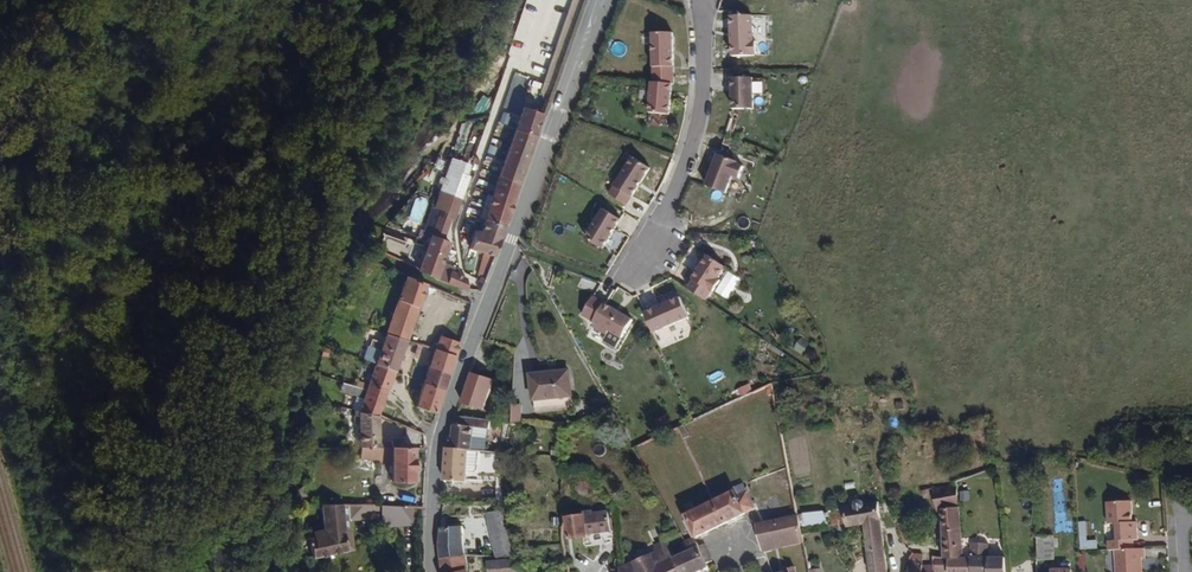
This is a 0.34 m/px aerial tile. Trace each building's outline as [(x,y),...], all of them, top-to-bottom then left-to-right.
[(752,40),(751,15),(727,15),(729,57),(752,56),(752,54),(755,54),(755,40),(752,40)] [(673,66),(673,36),(649,36),(649,66),(673,66)] [(673,82),(673,66),(649,66),(649,81),(671,82),(673,82)] [(750,107),(750,77),(729,77),(729,108),(750,107)] [(670,95),(671,82),(649,81),(648,81),(647,112),(669,113),(670,95)] [(537,135),(545,114),(524,107),(517,128),(537,135)] [(513,181),(520,184),(537,135),(517,128),(499,176),(513,181)] [(722,193),(729,176),(736,179),(740,168),(734,165),(735,162),(716,154),(703,185),(722,193)] [(441,192),(463,200),(472,176),(469,175),(473,165),(453,158),(441,192)] [(632,195),(648,168),(630,158),(608,196),(625,206),(632,195)] [(505,225),(520,184),(513,181),(499,176),(486,219),(505,225)] [(441,211),(439,215),(453,220),(456,221),(463,200),(441,192),(435,208),(441,211)] [(613,228),(618,218),(600,208),(585,239),(602,248),(613,228)] [(439,215),(433,233),(446,238),(453,220),(439,215)] [(505,225),(486,219),(483,230),(478,228),(471,247),(484,251),(495,255),(499,246),(505,225)] [(442,273),(452,240),(446,238),(433,233),(428,247),(421,270),(439,280),(470,292),(470,289),(469,279),(452,272),(451,277),(442,273)] [(495,255),(484,251),(478,276),(486,278),(495,255)] [(709,291),(725,267),(705,253),(692,272),(689,277),(690,278),(684,287),(702,298),(707,290),(709,291)] [(416,326),(431,285),(406,276),(394,310),(391,309),(389,313),(393,314),(392,319),(388,318),(387,322),(391,323),(388,331),(411,340),(416,326)] [(592,297),(591,296),(581,314),(593,322),(591,325),(605,333),(608,329),(620,336),(631,318),(605,304),(592,297)] [(687,315),(678,296),(643,313),(652,332),(687,315)] [(614,347),(620,336),(608,329),(605,333),(602,340),(614,347)] [(400,371),(411,340),(388,331),(377,363),(400,371)] [(457,354),(461,343),(441,336),(437,347),(457,354)] [(457,354),(437,347),(433,346),(430,356),(434,357),(432,363),(451,370),(457,354)] [(400,371),(377,363),(369,383),(392,392),(400,371)] [(451,370),(432,363),(426,380),(445,387),(451,370)] [(568,367),(527,372),(531,402),(572,397),(568,367)] [(493,379),(470,372),(459,402),(482,410),(493,379)] [(445,387),(426,380),(423,389),(417,387),(415,393),(420,395),(417,405),(436,412),(445,387)] [(383,415),(392,392),(369,383),(367,389),(344,382),(340,390),(364,398),(360,410),(383,415)] [(512,404),(510,404),(511,420),(511,422),(521,422),(521,421),(521,404),(512,404)] [(383,446),(383,421),(383,415),(360,410),(360,413),(360,415),(352,413),(351,417),(359,419),(360,447),(383,446)] [(469,449),(471,426),(489,428),(489,419),(455,416),(454,425),(452,424),(451,437),(449,437),(448,448),(466,449),(469,449)] [(422,482),(422,447),(383,446),(360,447),(360,460),(383,460),(384,464),(396,465),(397,481),(422,482)] [(464,482),(466,449),(448,448),(442,447),(440,480),(444,480),(464,482)] [(695,535),(754,507),(742,483),(730,489),(731,492),(686,513),(683,515),(692,534),(694,533),(695,535)] [(959,507),(953,483),(929,490),(933,508),(938,508),(959,507)] [(969,500),(969,491),(959,491),(960,500),(969,500)] [(878,501),(861,504),(860,502),(857,500),(853,501),(852,505),(842,506),(845,528),(862,525),(867,570),(869,571),(887,571),(879,519),(878,501)] [(1128,520),(1127,500),(1104,501),(1105,522),(1114,522),(1115,539),(1106,539),(1106,548),(1115,548),(1130,547),(1130,540),(1136,540),(1135,526),(1128,526),(1128,520)] [(352,530),(347,532),(345,520),(344,505),(322,504),(325,529),(308,533),(315,560),(356,550),(352,530)] [(382,516),(382,506),(344,505),(345,520),(361,519),(382,516)] [(414,525),(413,507),(382,506),(382,516),(387,519),(387,527),(414,525)] [(959,507),(938,508),(941,556),(947,556),(962,556),(959,507)] [(610,529),(606,509),(591,512),(591,509),(581,510),(582,514),(563,517),(564,525),(566,539),(586,535),(586,533),(610,529)] [(510,554),(501,510),(496,511),(484,512),(493,556),(510,554)] [(824,524),(823,510),(803,513),(804,526),(824,524)] [(782,546),(803,542),(798,515),(781,518),(769,520),(755,523),(760,544),(781,540),(782,546)] [(1097,540),(1086,540),(1085,521),(1079,522),(1080,549),(1098,549),(1097,540)] [(463,556),(460,527),(440,527),(438,527),(438,543),(439,559),(463,556)] [(1055,560),(1055,537),(1036,537),(1036,560),(1055,560)] [(687,538),(684,540),(688,548),(680,552),(672,555),(681,571),(696,571),(707,567),(703,561),(697,546),(694,541),(687,538)] [(660,561),(672,555),(666,545),(664,539),(652,545),(654,551),(660,561)] [(782,546),(781,540),(760,544),(761,550),(782,546)] [(711,557),(705,542),(697,546),(703,561),(711,557)] [(989,556),(989,543),(970,543),(969,556),(986,556),(989,556)] [(1142,556),(1139,556),(1138,547),(1130,547),(1115,548),(1116,571),(1143,571),(1142,556)] [(644,569),(660,561),(654,551),(620,566),(618,567),(618,571),(638,571),(644,569)] [(908,557),(908,562),(921,563),(921,554),(912,553),(908,557)] [(672,555),(660,561),(644,569),(638,571),(681,571),(672,555)] [(463,556),(439,559),(441,571),(469,571),(463,556)] [(947,556),(941,556),(932,556),(932,563),(932,565),(932,571),(947,571),(947,562),(947,556)] [(986,556),(969,556),(962,556),(947,556),(947,562),(947,571),(986,571),(986,556)] [(1005,556),(989,556),(986,556),(986,571),(1005,571),(1005,556)] [(513,559),(487,561),(488,571),(514,571),(513,559)] [(922,565),(922,563),(921,563),(908,562),(906,562),(905,571),(922,571),(922,565)]
